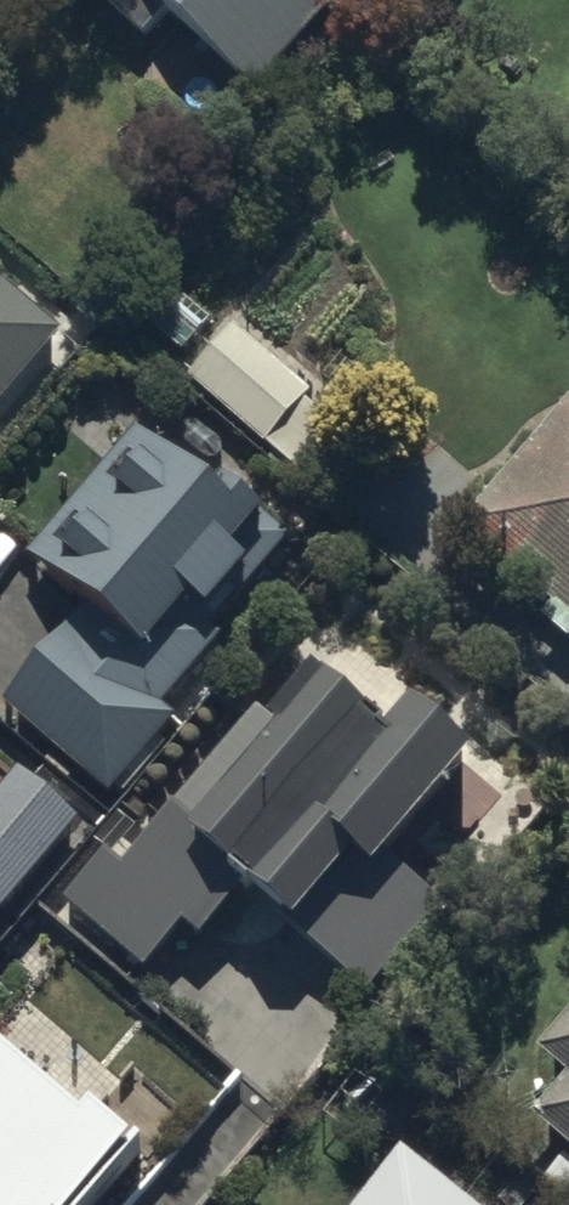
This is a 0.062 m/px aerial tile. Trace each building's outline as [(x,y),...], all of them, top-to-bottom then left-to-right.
[(255,86),(331,0),(157,0),(255,86)] [(57,329),(0,282),(0,397),(57,329)] [(229,320),(185,374),(305,478),(346,431),(302,393),(307,387),(229,320)] [(567,391),(462,519),(551,592),(536,610),(568,636),(568,635),(568,393),(567,391)] [(0,692),(0,700),(109,788),(173,709),(163,701),(221,629),(210,621),(283,530),(256,509),(262,502),(216,465),(207,476),(136,419),(27,554),(82,592),(0,692)] [(106,842),(64,896),(143,962),(182,916),(199,930),(241,879),(374,990),(445,905),(379,850),(468,743),(407,692),(386,717),(313,656),(269,708),(259,699),(126,859),(106,842)] [(75,810),(18,762),(0,783),(0,899),(75,810)] [(535,1042),(565,1068),(531,1107),(568,1140),(568,1002),(535,1042)] [(138,1137),(91,1096),(86,1102),(0,1027),(0,1204),(79,1204),(138,1137)] [(346,1204),(474,1204),(396,1141),(346,1204)]
